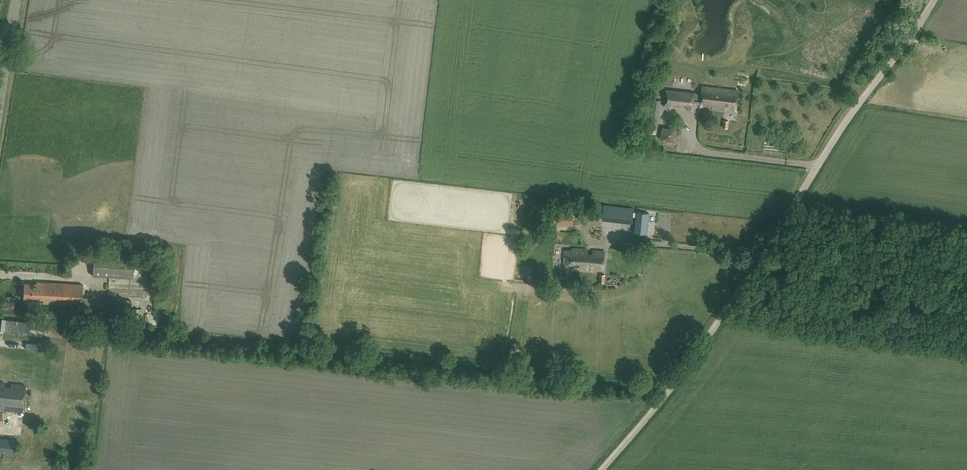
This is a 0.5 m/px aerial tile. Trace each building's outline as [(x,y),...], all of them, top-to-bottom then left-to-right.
[(701,99),(700,107),(736,111),(738,91),(702,86),(701,94),(694,93),(665,89),(664,106),(671,106),(672,105),(686,106),(686,108),(693,109),(694,98),(701,99)] [(666,136),(667,143),(678,143),(678,131),(671,132),(672,136),(666,136)] [(634,210),(604,206),(603,217),(633,220),(634,210)] [(554,212),(554,225),(574,225),(574,212),(554,212)] [(649,213),(637,212),(635,234),(647,235),(649,213)] [(602,270),(604,251),(593,250),(593,254),(587,253),(588,249),(587,249),(572,247),(572,249),(564,248),(562,265),(602,270)] [(77,260),(93,261),(92,276),(132,278),(134,257),(100,255),(100,250),(77,248),(77,260)] [(23,300),(28,300),(27,310),(41,311),(41,303),(81,305),(80,316),(130,319),(131,300),(81,297),(82,284),(35,282),(35,283),(24,283),(23,300)] [(13,308),(19,304),(15,298),(10,302),(13,308)] [(11,383),(11,386),(5,386),(5,383),(0,382),(0,427),(1,427),(3,410),(23,411),(26,385),(11,383)]
